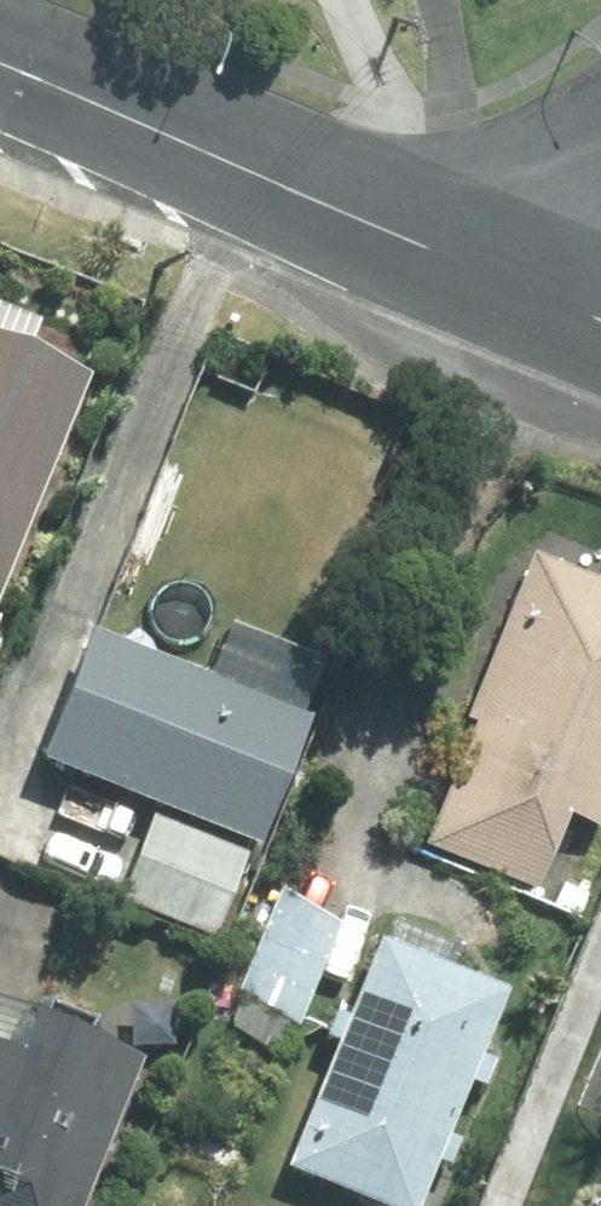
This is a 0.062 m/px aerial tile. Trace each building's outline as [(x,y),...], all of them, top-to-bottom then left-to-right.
[(35,321),(0,307),(0,579),(83,374),(23,352),(35,321)] [(458,720),(468,723),(420,848),(523,889),(553,813),(593,830),(600,810),(600,576),(594,573),(591,581),(525,554),(458,720)] [(300,711),(78,629),(30,757),(252,840),(300,711)] [(249,852),(153,814),(118,902),(215,939),(249,852)] [(553,906),(582,919),(591,894),(564,883),(553,906)] [(292,1023),(332,922),(271,885),(233,986),(239,992),(228,1024),(271,1051),(284,1019),(292,1023)] [(495,987),(368,937),(275,1166),(372,1205),(408,1205),(495,987)] [(0,1002),(0,1205),(78,1205),(138,1056),(0,1002)]
